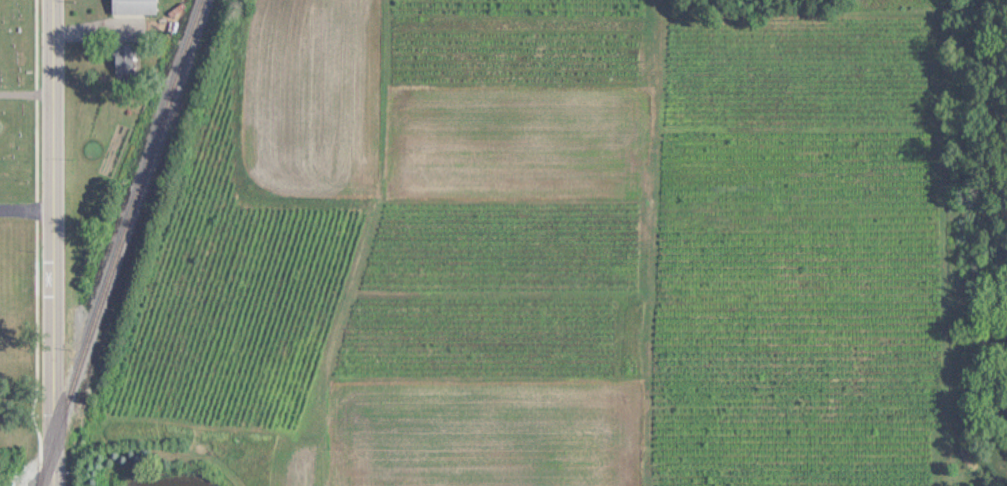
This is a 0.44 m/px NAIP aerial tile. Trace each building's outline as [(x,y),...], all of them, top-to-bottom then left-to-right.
[(110,14),(155,14),(155,0),(110,0),(110,14)] [(113,71),(130,71),(130,43),(113,43),(113,71)]
